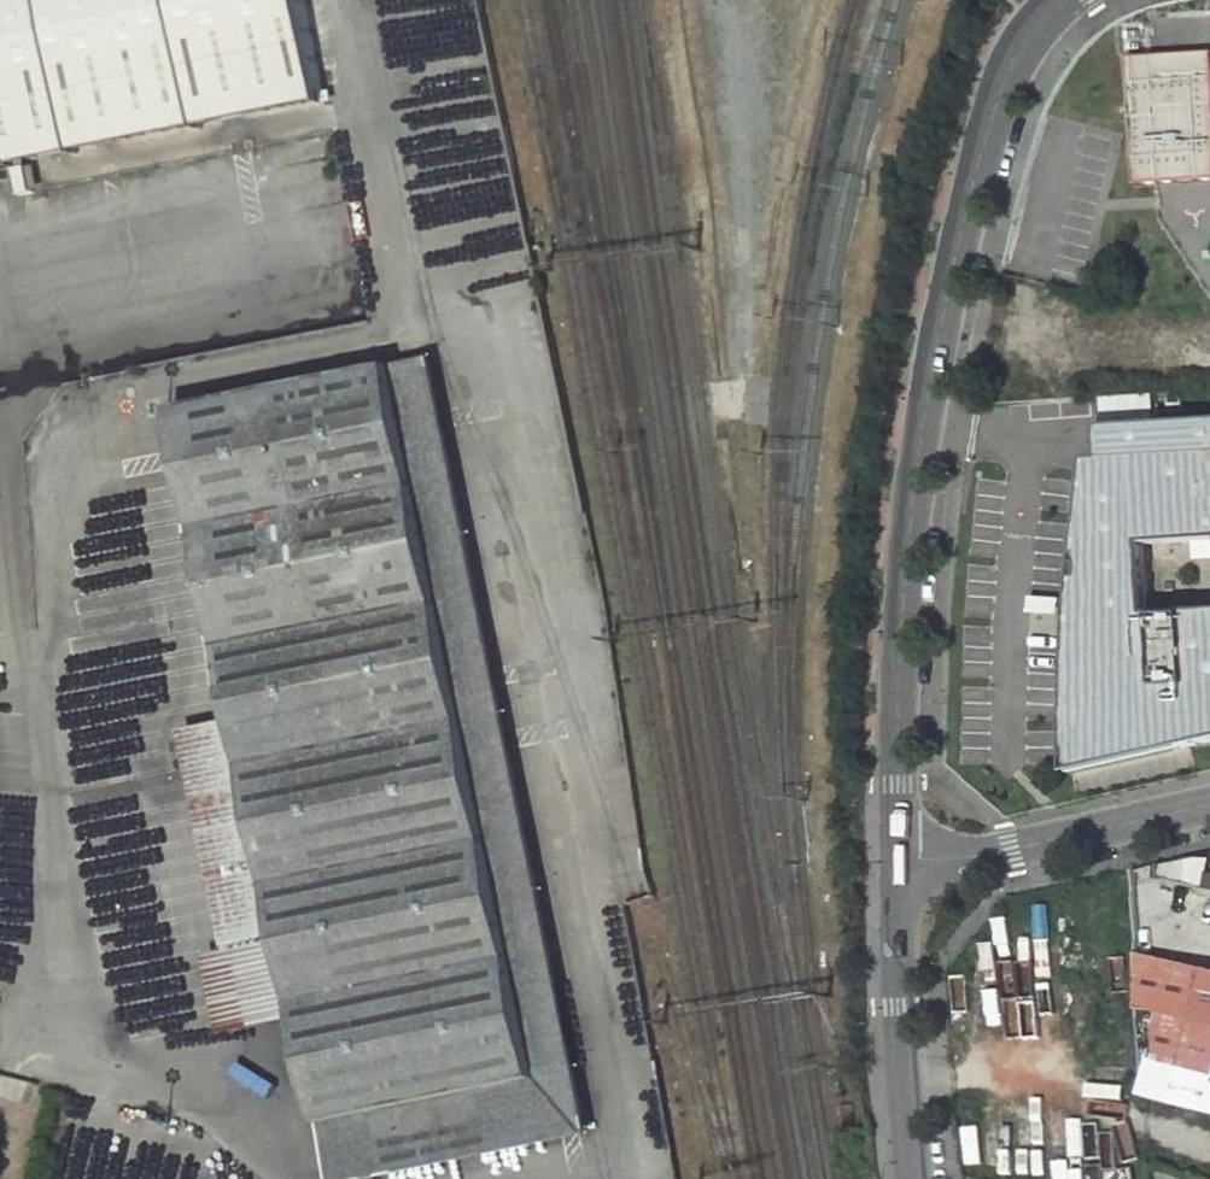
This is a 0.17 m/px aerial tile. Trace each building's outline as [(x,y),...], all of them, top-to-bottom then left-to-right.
[(11,148),(253,104),(325,90),(306,0),(0,0),(0,91),(11,148)] [(1128,60),(1135,187),(1160,187),(1209,183),(1209,54),(1128,60)] [(531,1086),(470,1099),(476,1132),(382,1152),(375,1120),(311,1133),(324,1178),(363,1178),(577,1133),(404,371),(370,376),(531,1086)] [(170,747),(223,972),(274,961),(289,1033),(311,1133),(375,1120),(382,1152),(476,1132),(470,1099),(531,1086),(370,376),(227,411),(158,427),(224,733),(170,747)] [(1101,424),(1103,457),(1090,458),(1077,565),(1083,565),(1083,579),(1076,579),(1068,772),(1209,741),(1209,609),(1148,613),(1143,541),(1209,536),(1209,418),(1101,424)] [(1165,862),(1167,884),(1209,881),(1209,858),(1165,862)] [(1134,952),(1137,1006),(1159,1012),(1168,1014),(1168,1016),(1209,1026),(1209,972),(1134,952)] [(289,1033),(274,961),(223,972),(208,976),(223,1046),(289,1033)] [(1159,1012),(1149,1055),(1202,1068),(1209,1035),(1209,1026),(1168,1016),(1168,1014),(1159,1012)]
